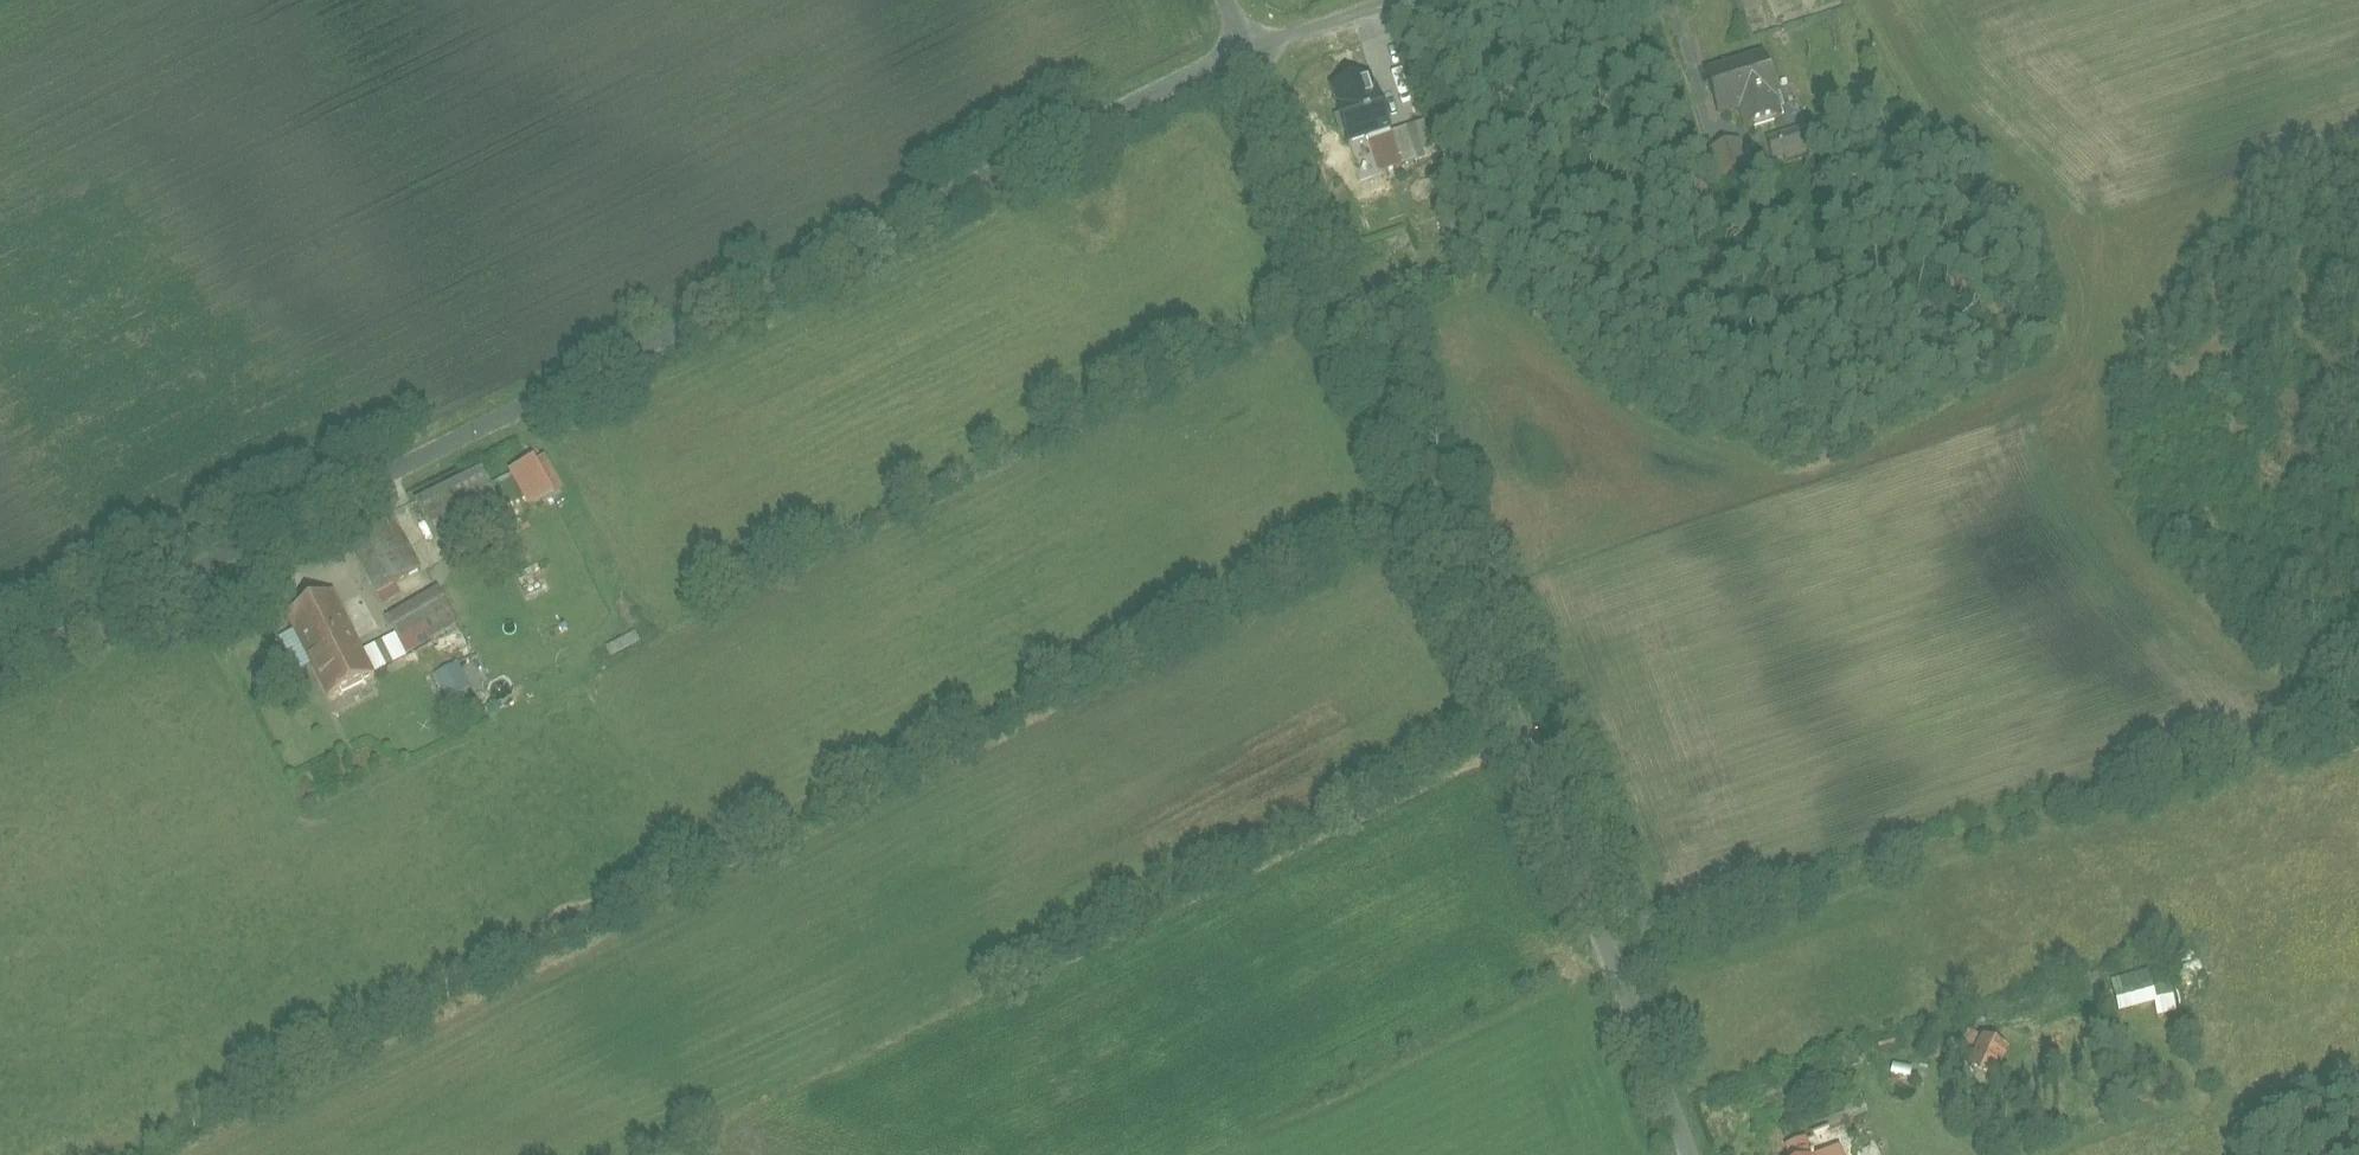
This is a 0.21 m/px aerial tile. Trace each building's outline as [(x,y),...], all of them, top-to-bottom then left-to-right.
[(1751,26),(1831,1),(1831,0),(1743,0),(1751,26)] [(1763,52),(1703,70),(1718,120),(1738,114),(1743,130),(1784,118),(1763,52)] [(1369,74),(1328,88),(1348,147),(1368,140),(1379,172),(1400,165),(1369,74)] [(1746,141),(1715,152),(1724,180),(1756,169),(1746,141)] [(548,452),(512,473),(535,511),(570,491),(548,452)] [(486,467),(415,500),(438,551),(510,517),(486,467)] [(360,560),(386,606),(430,581),(404,535),(360,560)] [(288,607),(332,704),(385,680),(341,583),(288,607)] [(415,652),(461,627),(441,590),(395,614),(415,652)] [(465,660),(436,675),(450,702),(478,687),(465,660)] [(2161,1014),(2182,1011),(2177,983),(2160,986),(2158,973),(2120,979),(2125,1011),(2159,1006),(2161,1014)]
